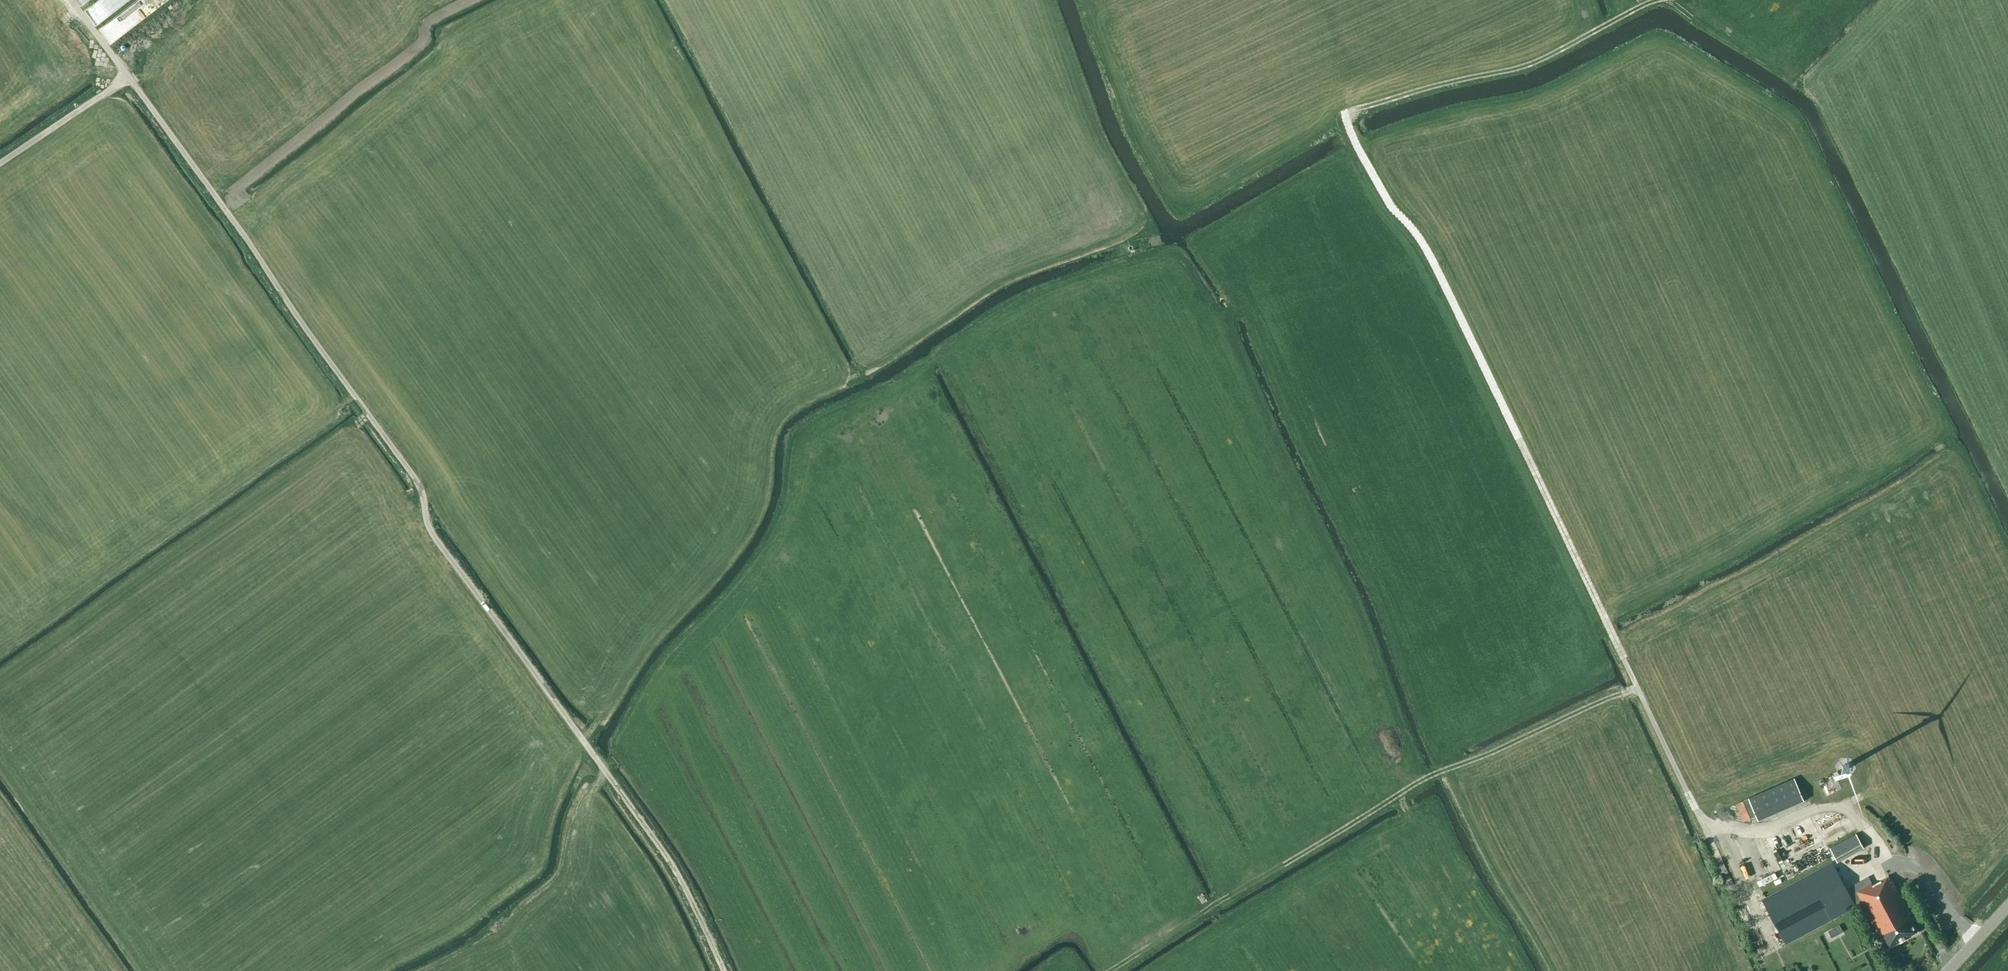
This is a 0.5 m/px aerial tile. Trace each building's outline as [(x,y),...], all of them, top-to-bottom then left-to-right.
[(1324,135),(1332,132),(1330,126),(1322,129),(1324,135)] [(1804,801),(1792,780),(1748,803),(1760,824),(1804,801)] [(1869,793),(1850,801),(1853,806),(1871,798),(1869,793)] [(1856,834),(1830,848),(1837,862),(1864,848),(1856,834)] [(1816,838),(1777,855),(1788,880),(1819,866),(1819,865),(1828,860),(1822,846),(1820,847),(1816,838)] [(1886,949),(1918,932),(1909,914),(1909,913),(1889,875),(1880,880),(1879,878),(1865,886),(1863,882),(1854,887),(1853,885),(1847,889),(1833,862),(1787,887),(1787,886),(1762,900),(1786,944),(1810,931),(1862,903),(1886,949)]
